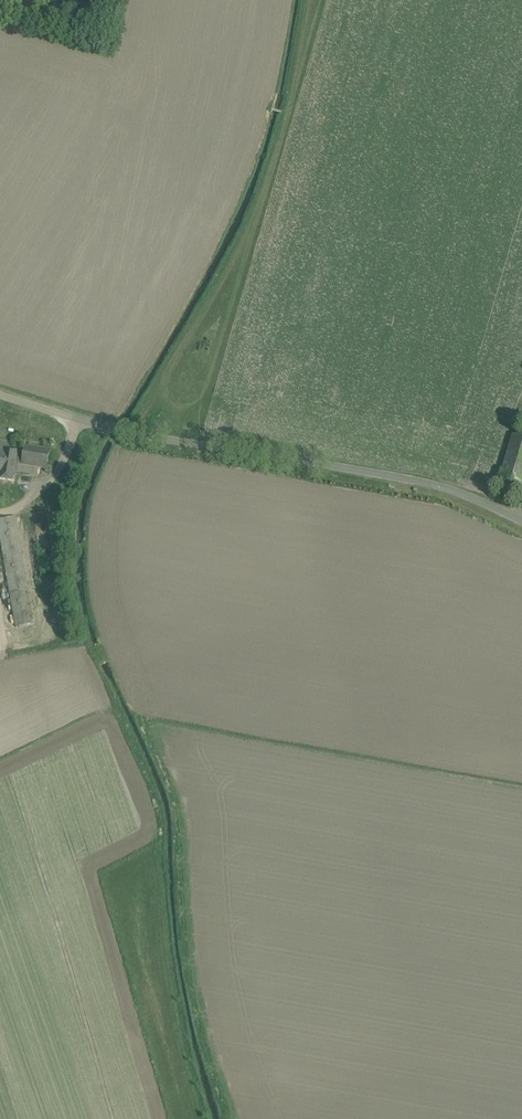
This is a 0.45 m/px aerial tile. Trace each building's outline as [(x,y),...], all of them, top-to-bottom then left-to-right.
[(521,493),(521,490),(521,438),(513,435),(498,486),(521,493)] [(17,458),(15,463),(46,469),(50,451),(26,446),(23,459),(17,458)] [(18,451),(6,449),(5,451),(0,450),(0,475),(0,478),(0,480),(12,482),(15,463),(17,458),(18,451)] [(15,627),(35,624),(17,517),(0,520),(0,539),(15,627)]
